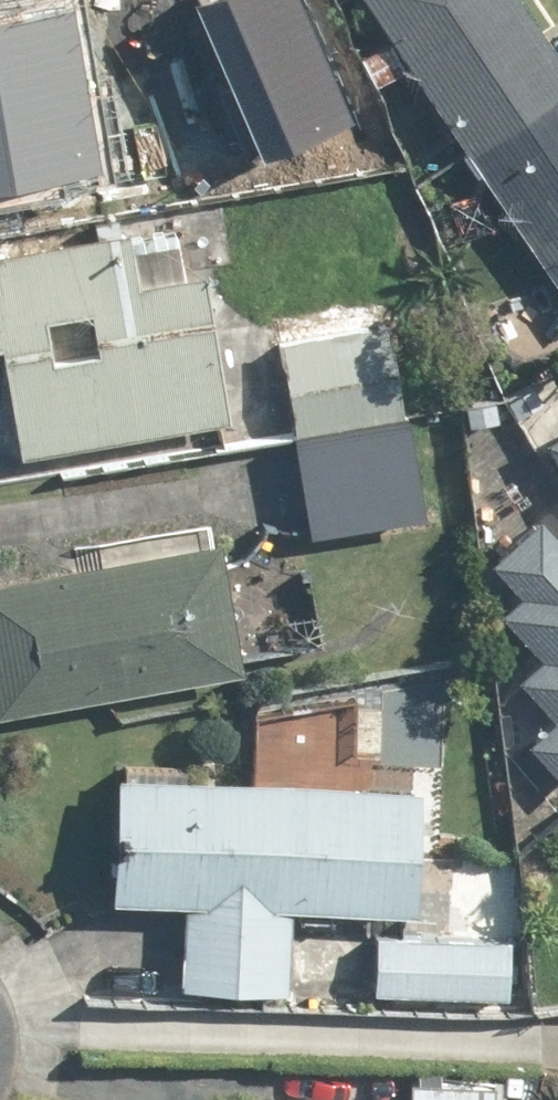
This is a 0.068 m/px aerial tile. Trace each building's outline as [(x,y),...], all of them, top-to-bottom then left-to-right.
[(521,0),(358,0),(386,41),(357,61),(377,90),(406,70),(557,292),(557,54),(521,0)] [(328,38),(235,77),(273,168),(366,129),(328,38)] [(0,94),(0,213),(127,193),(229,110),(187,58),(160,80),(126,39),(73,83),(0,94)] [(18,458),(231,420),(204,272),(183,276),(175,231),(129,239),(128,230),(0,253),(0,357),(18,458)] [(390,320),(279,338),(311,536),(422,518),(390,320)] [(508,397),(557,490),(557,370),(508,397)] [(537,514),(487,562),(518,593),(499,612),(540,655),(519,676),(557,714),(529,741),(557,771),(557,537),(537,514)] [(216,523),(73,548),(77,568),(0,581),(0,716),(110,696),(114,718),(246,694),(240,660),(320,646),(304,553),(224,568),(216,523)] [(353,787),(357,695),(252,719),(249,783),(115,777),(110,903),(184,906),(181,990),(288,995),(292,911),(412,916),(418,790),(353,787)] [(509,940),(372,935),(370,993),(507,999),(509,940)] [(410,1081),(409,1099),(493,1099),(494,1083),(410,1081)]
